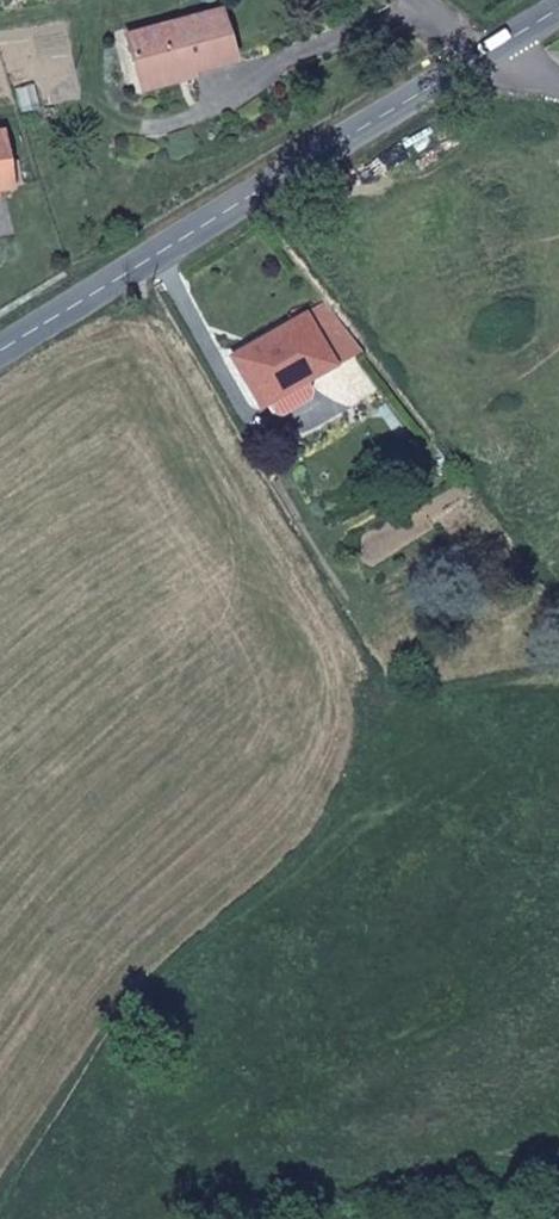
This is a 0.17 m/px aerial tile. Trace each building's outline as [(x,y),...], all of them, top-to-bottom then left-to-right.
[(237,55),(225,7),(126,35),(138,76),(186,62),(188,68),(237,55)] [(188,68),(186,62),(138,76),(142,90),(190,77),(188,68)] [(0,159),(0,189),(18,185),(15,163),(1,165),(0,159)] [(308,382),(360,347),(325,303),(231,362),(259,407),(305,377),(308,382)]
